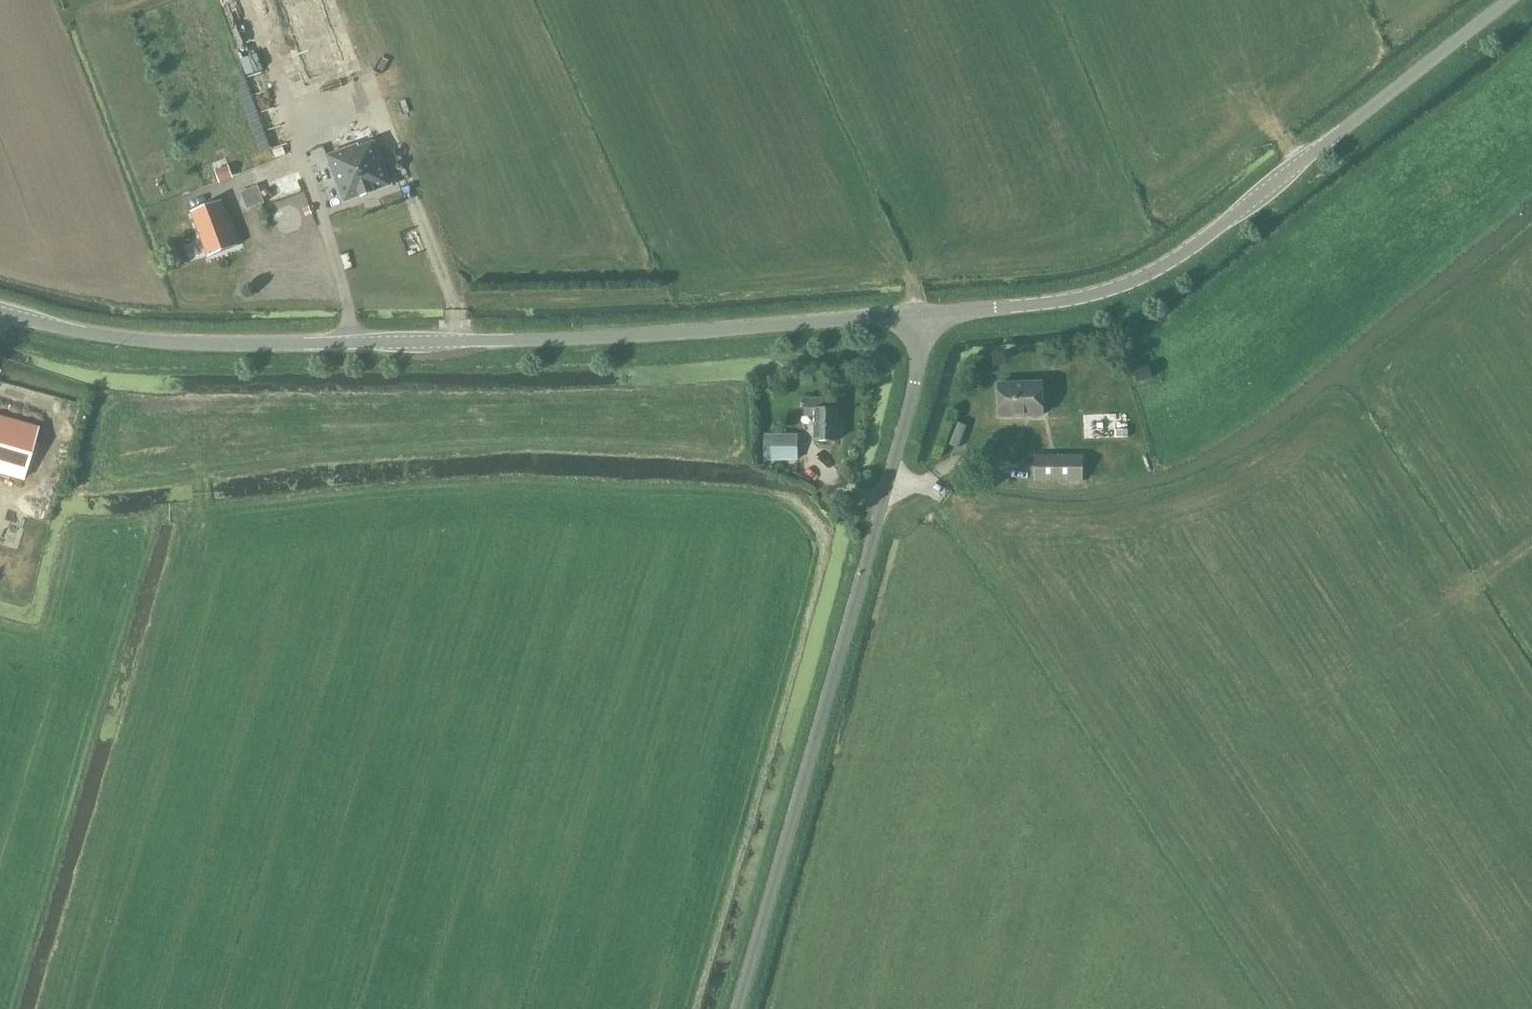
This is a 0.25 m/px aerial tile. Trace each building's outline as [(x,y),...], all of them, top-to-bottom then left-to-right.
[(297,69),(284,73),(294,101),(343,83),(326,37),(325,36),(313,1),(312,0),(272,0),(297,69)] [(357,153),(326,164),(343,212),(391,194),(375,150),(358,156),(357,153)] [(318,233),(298,180),(271,191),(279,212),(259,219),(267,238),(286,230),(292,246),(314,237),(313,234),(318,233)] [(223,202),(193,213),(210,258),(240,247),(223,202)] [(1137,384),(1154,380),(1150,366),(1134,370),(1137,384)] [(998,419),(1045,418),(1044,383),(998,383),(998,419)] [(840,443),(840,410),(825,409),(826,398),(806,398),(806,418),(815,418),(815,443),(840,443)] [(39,428),(0,417),(0,473),(24,480),(39,428)] [(1101,440),(1126,437),(1124,420),(1098,422),(1101,440)] [(797,435),(764,435),(764,458),(797,458),(797,435)] [(1035,483),(1085,484),(1084,455),(1035,454),(1035,483)]
